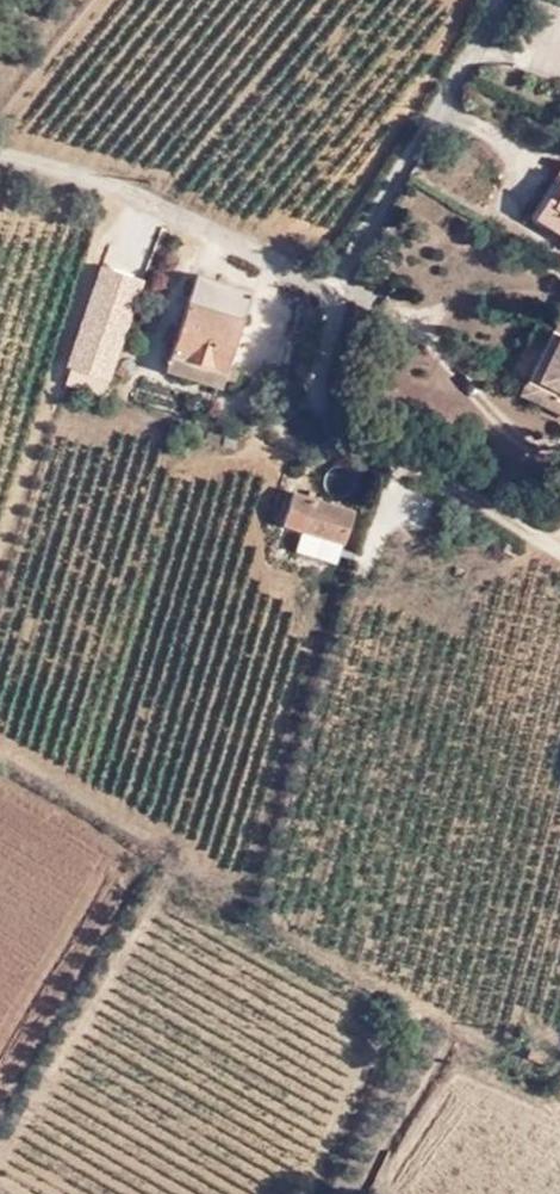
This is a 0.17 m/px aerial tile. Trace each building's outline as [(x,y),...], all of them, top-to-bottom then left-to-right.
[(543,199),(555,206),(559,198),(559,174),(543,199)] [(543,199),(533,214),(559,232),(559,198),(555,206),(543,199)] [(242,324),(251,299),(197,280),(179,335),(170,331),(165,344),(175,349),(167,373),(223,390),(246,326),(242,324)] [(544,353),(539,352),(528,377),(544,383),(544,387),(551,389),(550,397),(556,405),(559,406),(559,319),(544,353)] [(92,368),(107,341),(94,335),(79,361),(92,368)] [(556,405),(550,397),(551,389),(544,387),(544,383),(528,377),(520,396),(559,414),(559,406),(556,405)] [(285,523),(346,543),(355,514),(295,493),(285,523)]
